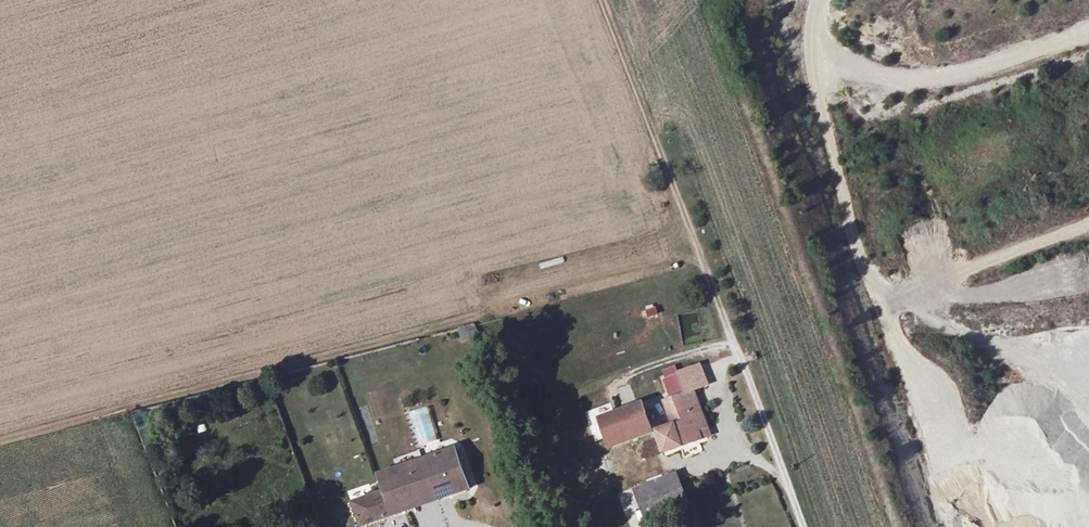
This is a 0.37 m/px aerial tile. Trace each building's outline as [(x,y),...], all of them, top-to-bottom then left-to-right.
[(473,325),(459,329),(463,342),(479,337),(473,325)] [(581,345),(571,350),(575,360),(586,356),(581,345)] [(699,366),(678,374),(684,392),(692,389),(692,392),(707,386),(699,366)] [(678,374),(664,380),(671,397),(684,392),(678,374)] [(698,441),(695,432),(690,417),(701,414),(692,392),(692,389),(684,392),(671,397),(663,400),(672,424),(681,447),(698,441)] [(640,403),(625,409),(634,434),(649,428),(640,403)] [(625,409),(613,414),(622,438),(634,434),(625,409)] [(137,429),(147,425),(142,410),(132,413),(137,429)] [(613,414),(597,420),(607,444),(622,438),(613,414)] [(706,428),(701,414),(690,417),(695,432),(706,428)] [(586,425),(595,449),(607,444),(597,420),(586,425)] [(655,430),(664,453),(681,447),(672,424),(655,430)] [(434,491),(447,487),(450,495),(469,488),(453,446),(422,458),(434,491)] [(351,502),(360,526),(409,509),(406,501),(434,491),(422,458),(377,475),(383,491),(351,502)] [(674,475),(634,488),(643,518),(684,505),(674,475)] [(437,499),(450,495),(447,487),(434,491),(437,499)] [(434,491),(406,501),(409,509),(437,499),(434,491)]
